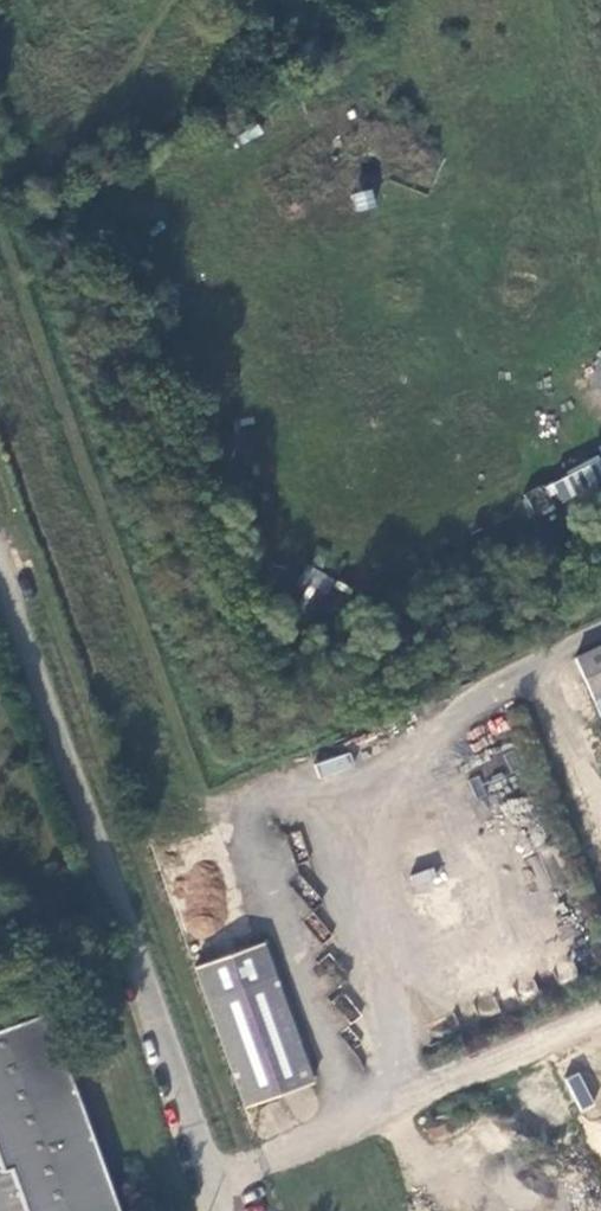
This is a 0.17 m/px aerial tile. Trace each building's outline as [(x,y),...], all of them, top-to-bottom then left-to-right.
[(373,189),(353,193),(356,211),(376,207),(373,189)] [(571,658),(591,702),(600,697),(600,645),(571,658)] [(591,702),(599,721),(600,720),(600,697),(591,702)] [(191,969),(241,1109),(311,1084),(261,944),(191,969)] [(38,1018),(0,1031),(0,1175),(1,1174),(13,1210),(106,1210),(38,1018)]
